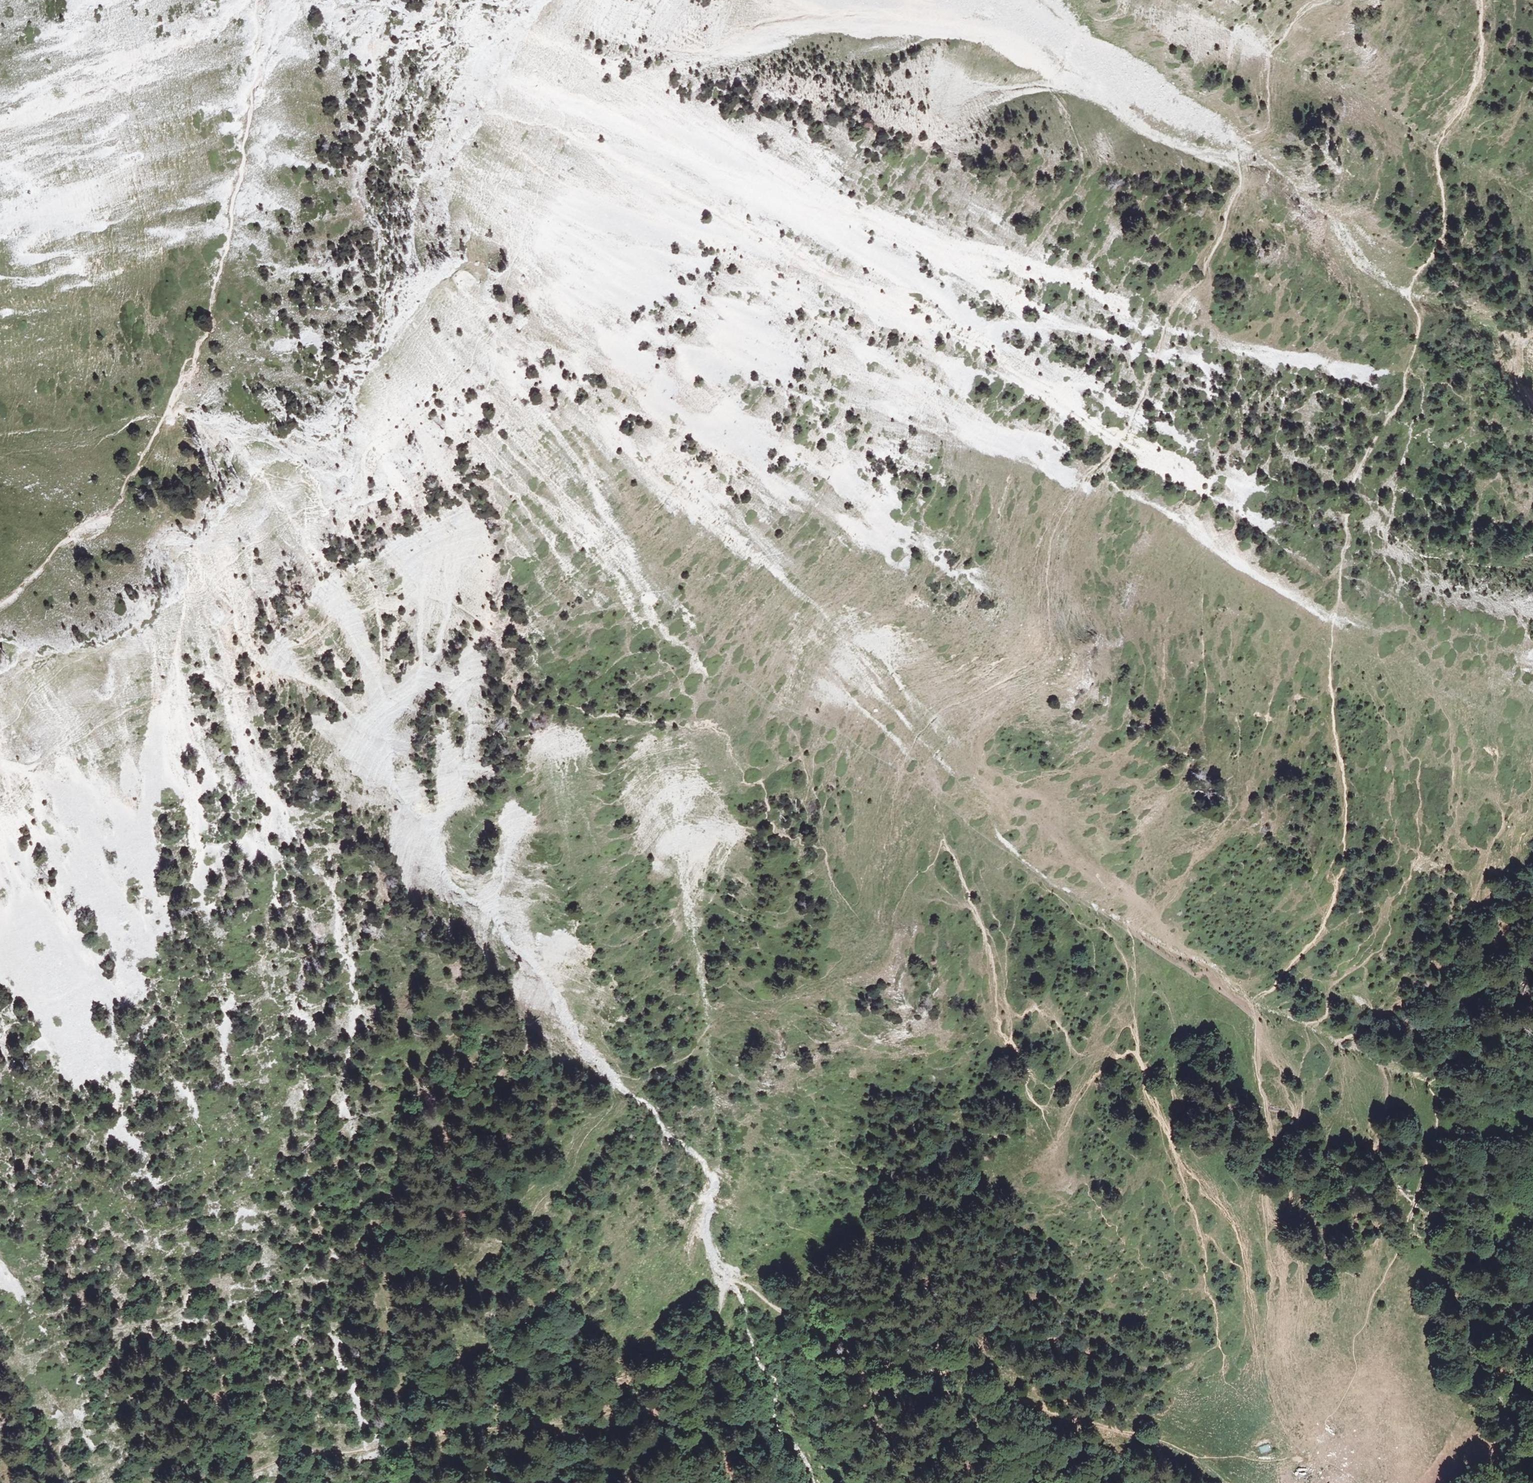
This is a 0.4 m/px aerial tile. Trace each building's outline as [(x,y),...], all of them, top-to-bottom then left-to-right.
[(1261,1454),(1272,1451),(1270,1444),(1259,1447),(1261,1454)]
